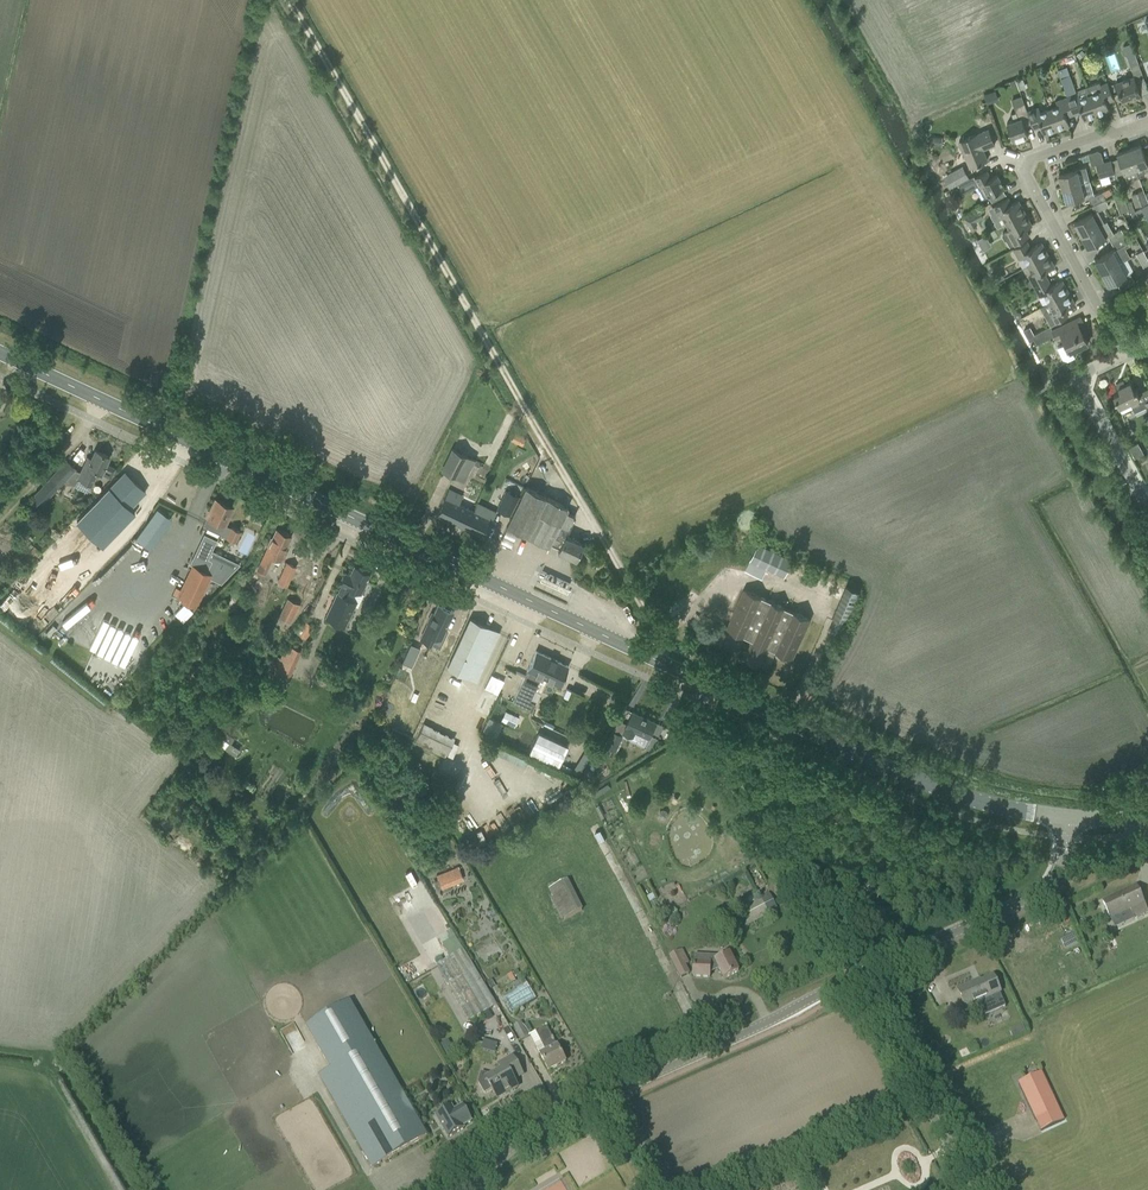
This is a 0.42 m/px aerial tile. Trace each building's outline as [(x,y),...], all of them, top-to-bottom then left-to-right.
[(1096,48),(1102,53),(1107,47),(1101,42),(1096,48)] [(1076,55),(1079,58),(1085,53),(1082,49),(1076,55)] [(1135,52),(1127,55),(1130,63),(1132,71),(1141,68),(1138,61),(1135,52)] [(1059,74),(1066,94),(1076,91),(1070,75),(1069,75),(1068,71),(1059,74)] [(1134,76),(1116,83),(1118,90),(1122,101),(1132,98),(1133,100),(1142,97),(1137,84),(1134,76)] [(1023,78),(1016,81),(1019,89),(1026,87),(1023,78)] [(1087,87),(1097,116),(1110,111),(1107,102),(1114,99),(1108,82),(1100,85),(1099,82),(1087,87)] [(1081,111),(1084,120),(1097,116),(1087,87),(1086,87),(1089,95),(1081,98),(1079,93),(1068,97),(1074,114),(1081,111)] [(1022,96),(1012,99),(1015,107),(1025,103),(1022,96)] [(1049,109),(1057,130),(1070,125),(1067,116),(1074,114),(1068,97),(1056,101),(1058,106),(1049,109)] [(1014,121),(1007,123),(1010,131),(1014,142),(1028,137),(1025,126),(1032,123),(1028,112),(1025,103),(1015,107),(1017,112),(1011,114),(1014,121)] [(1041,126),(1044,135),(1057,130),(1049,109),(1041,112),(1039,107),(1028,112),(1032,123),(1034,128),(1041,126)] [(959,140),(971,167),(987,160),(983,149),(995,144),(989,129),(978,134),(978,133),(959,140)] [(931,145),(941,146),(942,137),(932,136),(931,145)] [(1145,172),(1147,171),(1147,155),(1145,156),(1141,145),(1129,149),(1136,168),(1142,166),(1145,172)] [(1124,173),(1127,181),(1139,177),(1136,168),(1129,149),(1117,153),(1119,160),(1112,163),(1115,173),(1116,173),(1117,175),(1124,173)] [(1096,164),(1100,177),(1115,173),(1112,163),(1111,160),(1096,164)] [(1059,174),(1063,188),(1081,183),(1090,180),(1086,167),(1059,174)] [(973,176),(958,184),(964,194),(976,187),(979,193),(985,189),(989,196),(1003,188),(1005,187),(998,174),(991,178),(987,171),(974,178),(973,176)] [(1081,183),(1063,188),(1067,202),(1085,197),(1087,198),(1088,198),(1092,205),(1106,199),(1103,191),(1094,195),(1090,181),(1090,180),(1081,183)] [(1110,188),(1103,191),(1106,199),(1113,196),(1113,195),(1110,188)] [(1131,194),(1136,207),(1147,203),(1142,190),(1131,194)] [(991,213),(991,215),(993,220),(995,220),(1003,216),(1006,222),(1007,223),(1026,212),(1019,200),(1012,204),(1008,197),(997,204),(999,209),(991,213)] [(1106,199),(1092,205),(1095,211),(1095,212),(1098,211),(1109,206),(1106,199)] [(1131,201),(1126,203),(1130,213),(1135,211),(1131,201)] [(1135,211),(1137,215),(1144,212),(1141,207),(1135,211)] [(964,217),(969,227),(977,223),(977,221),(984,218),(979,209),(964,217)] [(1003,233),(1002,235),(1004,240),(1006,240),(1009,238),(1013,245),(1019,242),(1029,236),(1025,229),(1032,225),(1026,212),(1007,223),(1010,229),(1006,232),(1003,233)] [(1092,213),(1075,222),(1081,235),(1099,225),(1104,222),(1100,214),(1095,217),(1092,213)] [(1081,235),(1088,247),(1108,237),(1111,243),(1125,235),(1121,229),(1113,233),(1107,221),(1099,225),(1081,235)] [(1106,254),(1095,260),(1102,272),(1120,263),(1120,262),(1130,257),(1125,247),(1124,245),(1128,242),(1125,235),(1111,243),(1115,249),(1113,250),(1106,254)] [(1027,241),(1014,249),(1020,259),(1024,257),(1029,265),(1048,254),(1047,252),(1044,246),(1042,242),(1037,245),(1031,248),(1027,241)] [(1144,267),(1147,264),(1147,258),(1143,250),(1137,253),(1144,267)] [(1029,275),(1035,286),(1048,279),(1044,272),(1055,266),(1048,254),(1029,265),(1033,273),(1029,275)] [(1102,272),(1109,285),(1127,275),(1120,263),(1102,272)] [(992,273),(997,281),(1004,276),(1000,269),(992,273)] [(1045,294),(1049,302),(1069,292),(1062,280),(1052,286),(1048,279),(1035,286),(1040,297),(1045,294)] [(1054,310),(1049,313),(1055,324),(1058,322),(1068,316),(1065,309),(1075,304),(1069,292),(1049,302),(1054,310)] [(1069,322),(1052,331),(1055,335),(1056,339),(1062,336),(1066,344),(1058,348),(1063,359),(1068,361),(1076,357),(1073,351),(1088,343),(1084,334),(1088,332),(1080,317),(1069,322)] [(1030,327),(1024,330),(1028,337),(1033,334),(1030,327)] [(1045,328),(1033,334),(1035,337),(1037,341),(1049,335),(1045,328)] [(1114,395),(1122,412),(1132,407),(1130,402),(1140,397),(1137,389),(1135,390),(1131,382),(1126,384),(1124,380),(1116,384),(1120,392),(1114,395)] [(511,440),(517,443),(522,446),(526,439),(523,437),(524,436),(519,433),(515,432),(514,433),(511,439),(511,440)] [(1132,456),(1141,452),(1136,442),(1127,447),(1132,456)] [(88,457),(74,485),(86,491),(90,484),(91,484),(97,471),(101,473),(110,478),(115,468),(106,464),(109,456),(95,449),(91,458),(88,457)] [(442,471),(464,481),(474,459),(452,449),(442,471)] [(67,460),(42,486),(48,491),(52,486),(56,490),(59,486),(61,484),(74,469),(75,468),(67,460)] [(125,471),(77,521),(103,546),(135,513),(130,508),(146,491),(125,471)] [(507,527),(549,547),(560,523),(570,528),(575,516),(566,511),(568,507),(526,487),(518,504),(512,515),(507,527)] [(436,514),(465,528),(473,510),(458,504),(462,496),(448,489),(436,514)] [(506,489),(496,509),(510,516),(519,496),(506,489)] [(215,499),(203,525),(236,542),(241,531),(231,526),(230,527),(225,524),(233,507),(215,499)] [(473,510),(465,528),(484,537),(492,520),(473,510)] [(558,551),(575,559),(583,544),(566,536),(570,528),(560,523),(549,547),(550,544),(559,548),(558,551)] [(258,573),(262,574),(266,574),(273,557),(282,561),(286,554),(283,553),(291,535),(277,528),(272,537),(271,537),(267,546),(268,546),(257,570),(258,573)] [(69,557),(80,546),(68,535),(57,545),(69,557)] [(787,582),(790,583),(799,563),(759,545),(747,571),(762,578),(764,572),(786,583),(787,582)] [(26,555),(33,561),(41,552),(34,546),(26,555)] [(278,582),(286,585),(295,567),(287,563),(278,582)] [(326,618),(344,627),(356,601),(345,596),(349,587),(361,592),(370,572),(354,564),(349,573),(345,571),(339,582),(342,584),(326,618)] [(177,596),(196,606),(211,574),(192,565),(180,589),(177,596)] [(608,576),(602,583),(609,589),(615,582),(608,576)] [(829,627),(841,632),(859,590),(847,585),(829,627)] [(72,615),(95,591),(90,586),(67,610),(72,615)] [(745,589),(728,627),(752,639),(744,657),(768,667),(776,650),(793,657),(797,646),(810,619),(745,589)] [(278,616),(290,623),(300,605),(288,598),(278,616)] [(428,622),(420,639),(430,643),(430,642),(434,635),(440,638),(444,630),(445,629),(449,619),(450,620),(450,619),(453,612),(453,611),(438,604),(434,614),(432,613),(427,622),(428,622)] [(56,605),(42,617),(47,622),(60,610),(56,605)] [(71,641),(99,611),(93,606),(65,636),(71,641)] [(466,675),(477,680),(499,633),(488,628),(489,627),(470,618),(448,667),(466,676),(466,675)] [(304,620),(295,630),(303,637),(312,627),(304,620)] [(402,662),(411,667),(420,648),(411,644),(402,662)] [(273,674),(288,681),(301,651),(286,645),(273,674)] [(513,702),(532,710),(535,703),(529,700),(534,689),(540,692),(544,684),(538,681),(539,679),(542,680),(543,677),(559,685),(568,666),(536,650),(513,702)] [(323,681),(334,689),(343,677),(340,675),(332,669),(323,681)] [(485,689),(493,693),(500,679),(491,675),(485,689)] [(506,711),(501,721),(507,724),(514,727),(518,720),(517,719),(518,717),(506,711)] [(605,746),(616,751),(624,734),(632,737),(636,730),(649,737),(656,722),(633,711),(627,723),(618,719),(613,730),(605,746)] [(415,743),(444,757),(453,738),(424,724),(415,743)] [(225,732),(220,740),(229,746),(231,743),(234,739),(225,732)] [(538,732),(528,753),(558,767),(567,746),(538,732)] [(753,761),(770,769),(776,757),(759,749),(753,761)] [(425,786),(448,797),(456,780),(433,769),(425,786)] [(660,810),(658,814),(660,818),(664,819),(667,817),(669,814),(667,810),(663,809),(660,810)] [(458,866),(436,875),(437,878),(441,888),(441,889),(443,892),(451,889),(450,885),(452,885),(463,880),(458,866)] [(568,881),(551,889),(565,919),(582,911),(568,881)] [(1135,919),(1147,913),(1147,912),(1137,887),(1103,902),(1110,919),(1131,909),(1135,919)] [(738,911),(746,926),(776,911),(769,898),(763,901),(762,899),(738,911)] [(437,966),(468,1022),(496,1007),(465,950),(437,966)] [(681,951),(670,957),(681,978),(689,974),(684,965),(688,964),(681,951)] [(739,972),(730,954),(722,958),(721,957),(715,957),(695,955),(694,977),(710,978),(711,973),(719,969),(724,979),(739,972)] [(517,970),(506,977),(510,984),(516,981),(515,979),(521,976),(517,970)] [(974,982),(958,990),(966,1008),(983,1001),(986,1008),(1004,1003),(1000,993),(1001,993),(994,976),(975,985),(974,982)] [(512,1013),(535,998),(526,983),(502,997),(512,1013)] [(418,990),(412,993),(420,1008),(427,1005),(418,990)] [(350,1001),(306,1026),(330,1068),(319,1074),(373,1168),(427,1137),(365,1027),(350,1001)] [(513,1027),(521,1041),(529,1037),(522,1022),(513,1027)] [(288,1044),(301,1038),(294,1024),(282,1029),(288,1044)] [(548,1028),(537,1033),(547,1052),(541,1055),(549,1071),(566,1062),(558,1046),(557,1047),(548,1028)] [(523,1075),(513,1057),(499,1065),(503,1071),(494,1076),(481,1073),(479,1082),(485,1093),(492,1089),(497,1099),(518,1087),(514,1080),(523,1075)] [(1041,1073),(1019,1084),(1041,1132),(1064,1121),(1041,1073)] [(436,1116),(449,1138),(465,1129),(463,1127),(472,1122),(463,1106),(454,1111),(452,1107),(436,1116)]
